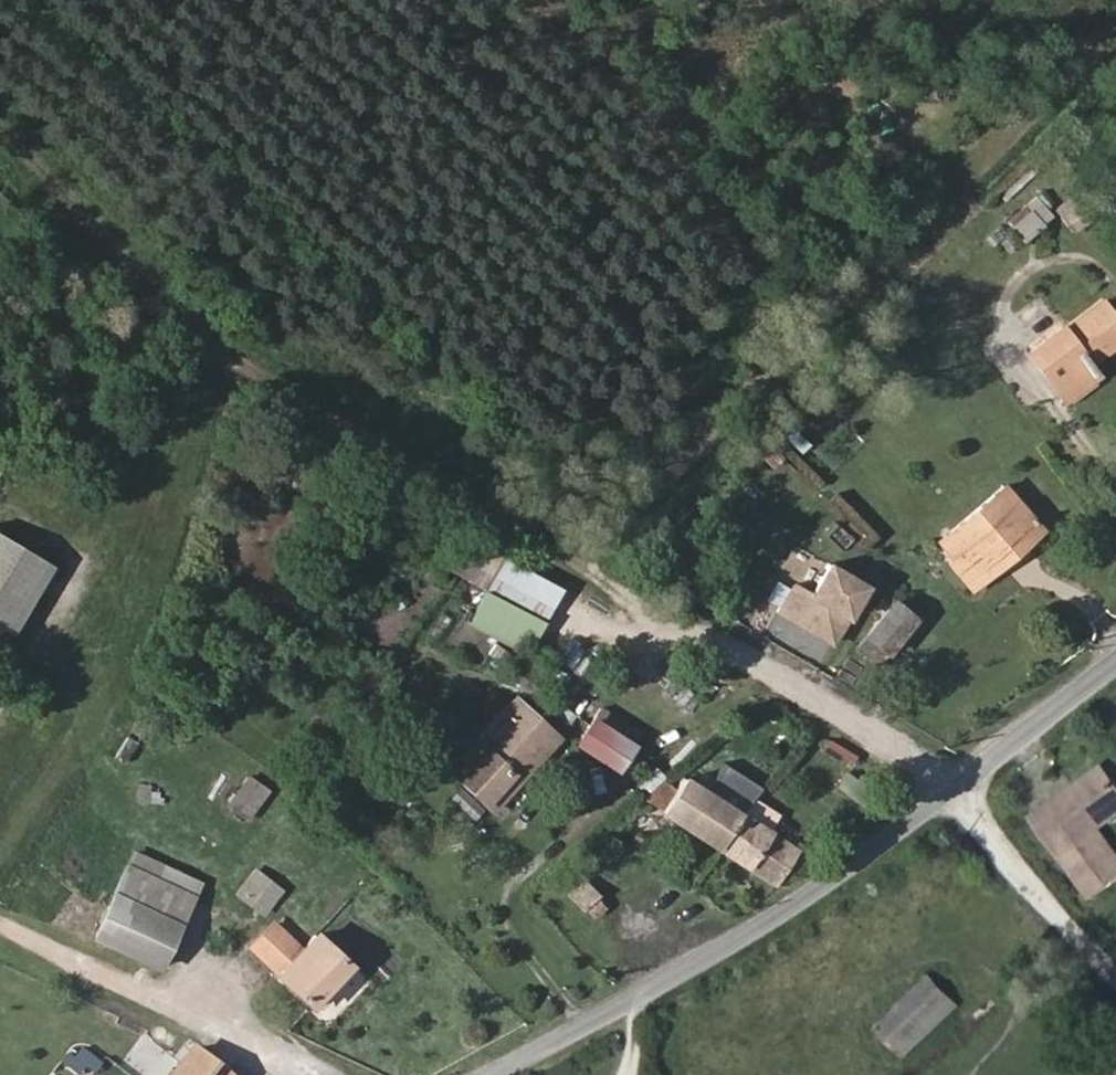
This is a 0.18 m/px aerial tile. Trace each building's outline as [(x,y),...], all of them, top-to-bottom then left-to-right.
[(1026,238),(1067,204),(1050,184),(1010,218),(1026,238)] [(1042,344),(1062,366),(1075,381),(1097,365),(1098,360),(1115,346),(1115,312),(1106,299),(1069,330),(1066,325),(1042,344)] [(1051,376),(1062,366),(1042,344),(1035,350),(1046,362),(1042,366),(1051,376)] [(1075,381),(1083,390),(1104,374),(1097,365),(1075,381)] [(1075,381),(1062,366),(1051,376),(1072,401),(1083,390),(1075,381)] [(960,533),(997,568),(1020,546),(1024,551),(1043,535),(1003,492),(960,533)] [(57,562),(0,531),(0,629),(16,637),(57,562)] [(1003,573),(997,568),(960,533),(943,548),(959,568),(967,561),(990,585),(1003,573)] [(470,539),(454,566),(486,585),(502,558),(470,539)] [(967,561),(959,568),(952,573),(976,598),(990,585),(967,561)] [(528,649),(560,593),(508,563),(476,620),(528,649)] [(797,589),(782,616),(838,647),(870,588),(832,567),(815,598),(797,589)] [(892,608),(872,632),(884,644),(906,619),(892,608)] [(453,770),(494,807),(559,731),(517,697),(466,755),(453,770)] [(596,724),(583,744),(620,765),(634,745),(632,744),(596,724)] [(1106,768),(1036,823),(1098,905),(1115,890),(1115,843),(1107,831),(1115,823),(1115,781),(1106,768)] [(250,773),(231,806),(254,819),(273,786),(250,773)] [(724,845),(742,811),(706,790),(686,779),(668,812),(724,845)] [(775,830),(742,811),(724,845),(754,864),(775,830)] [(800,845),(775,830),(754,864),(780,880),(800,845)] [(135,852),(121,882),(116,896),(180,924),(183,918),(199,880),(135,852)] [(259,864),(238,890),(266,913),(288,887),(259,864)] [(167,953),(180,924),(116,896),(104,920),(97,939),(161,968),(167,953)] [(620,928),(630,918),(622,911),(612,921),(620,928)] [(304,950),(291,936),(278,924),(257,947),(280,971),(277,975),(312,1005),(349,969),(316,937),(314,939),(304,950)] [(883,1027),(907,1052),(956,1007),(931,980),(883,1027)] [(193,1060),(178,1074),(209,1074),(193,1060)]
